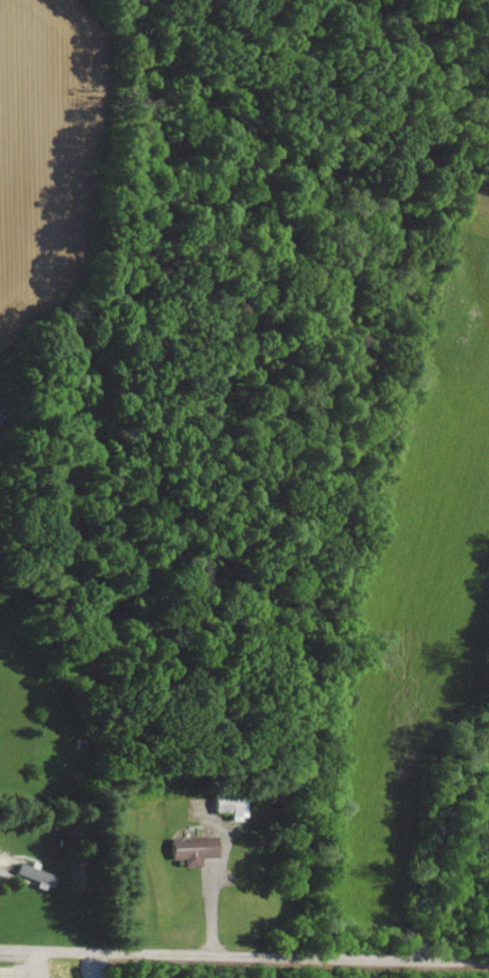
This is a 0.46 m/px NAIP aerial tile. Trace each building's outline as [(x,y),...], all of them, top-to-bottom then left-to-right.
[(196,864),(196,856),(211,856),(210,836),(166,837),(167,858),(179,858),(179,865),(196,864)] [(11,873),(36,880),(34,887),(45,889),(49,873),(13,863),(11,873)]
